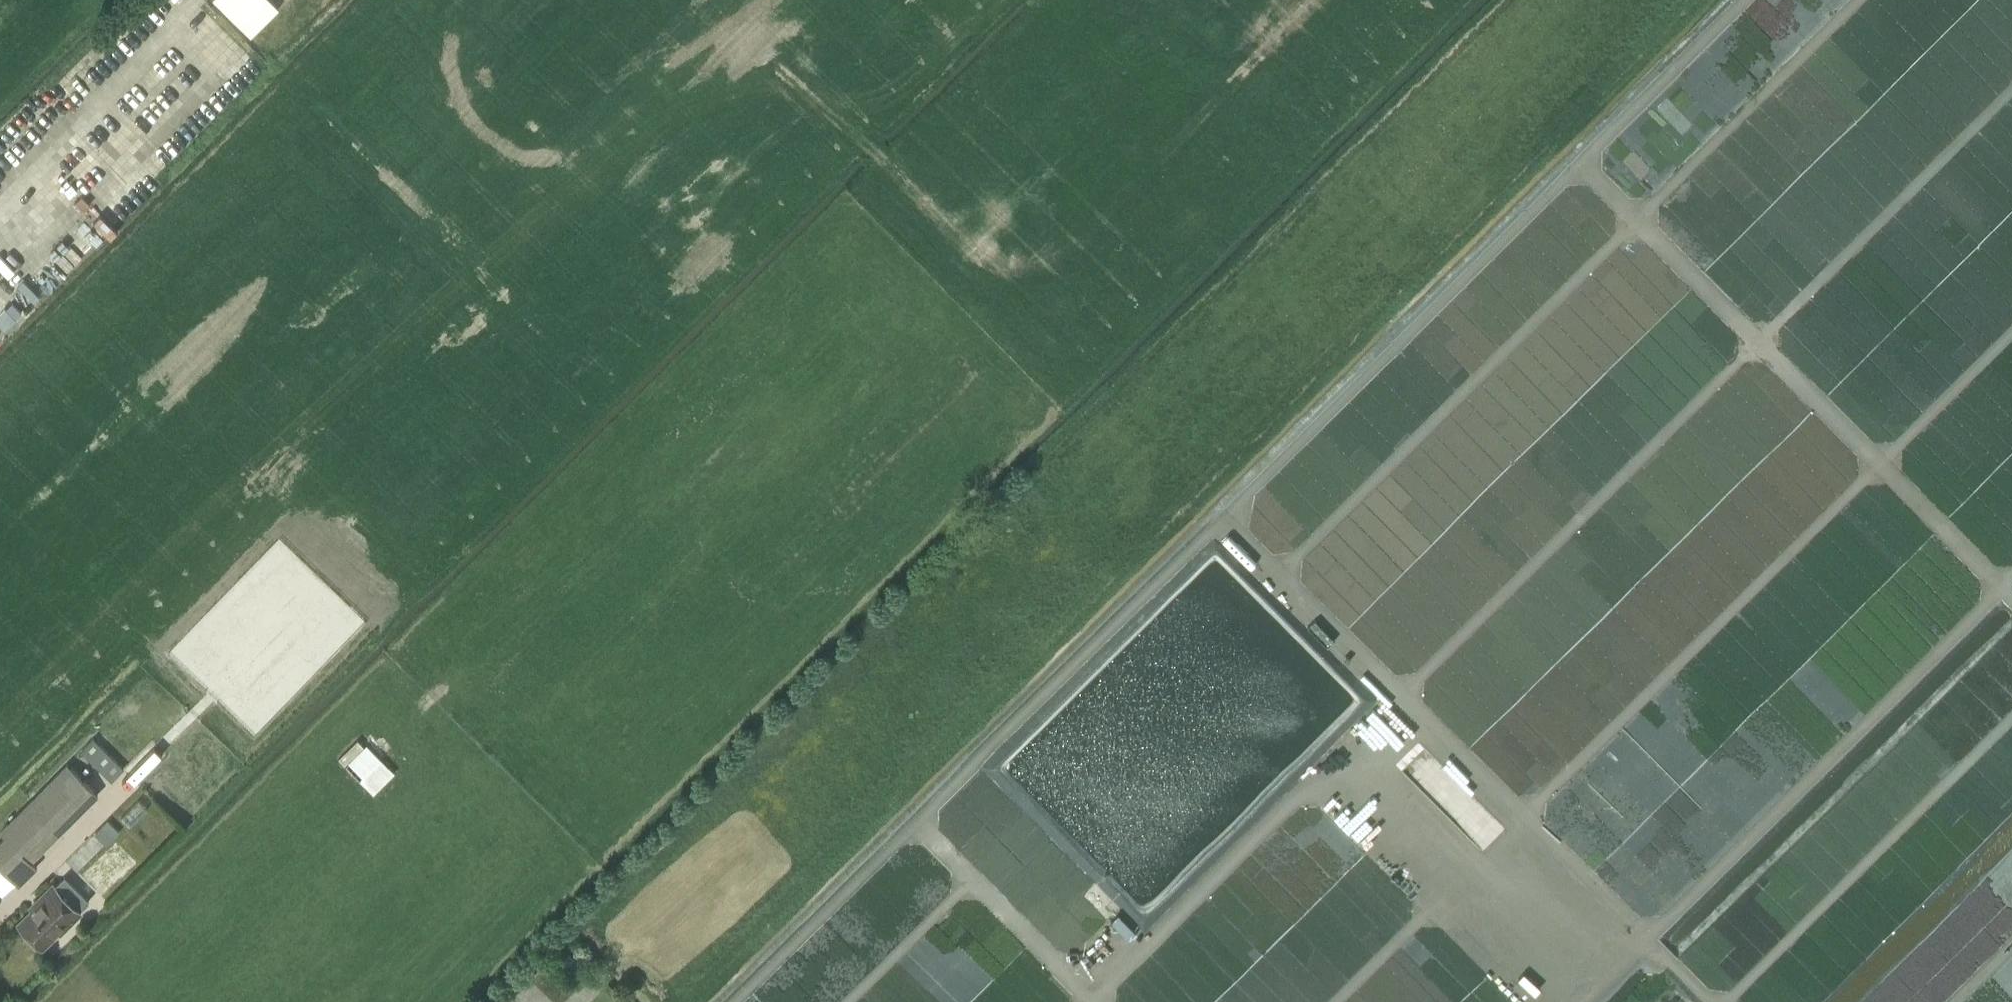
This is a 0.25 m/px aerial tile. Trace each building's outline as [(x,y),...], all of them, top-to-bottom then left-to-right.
[(251,36),(278,8),(270,0),(215,0),(251,36)] [(113,780),(124,768),(94,738),(82,750),(113,780)] [(368,744),(346,766),(374,795),(396,773),(368,744)] [(98,794),(68,763),(0,831),(6,837),(0,843),(0,865),(19,884),(38,866),(32,860),(98,794)] [(59,930),(61,933),(82,912),(79,910),(88,901),(65,878),(56,886),(53,884),(38,899),(41,901),(19,923),(43,946),(59,930)]
